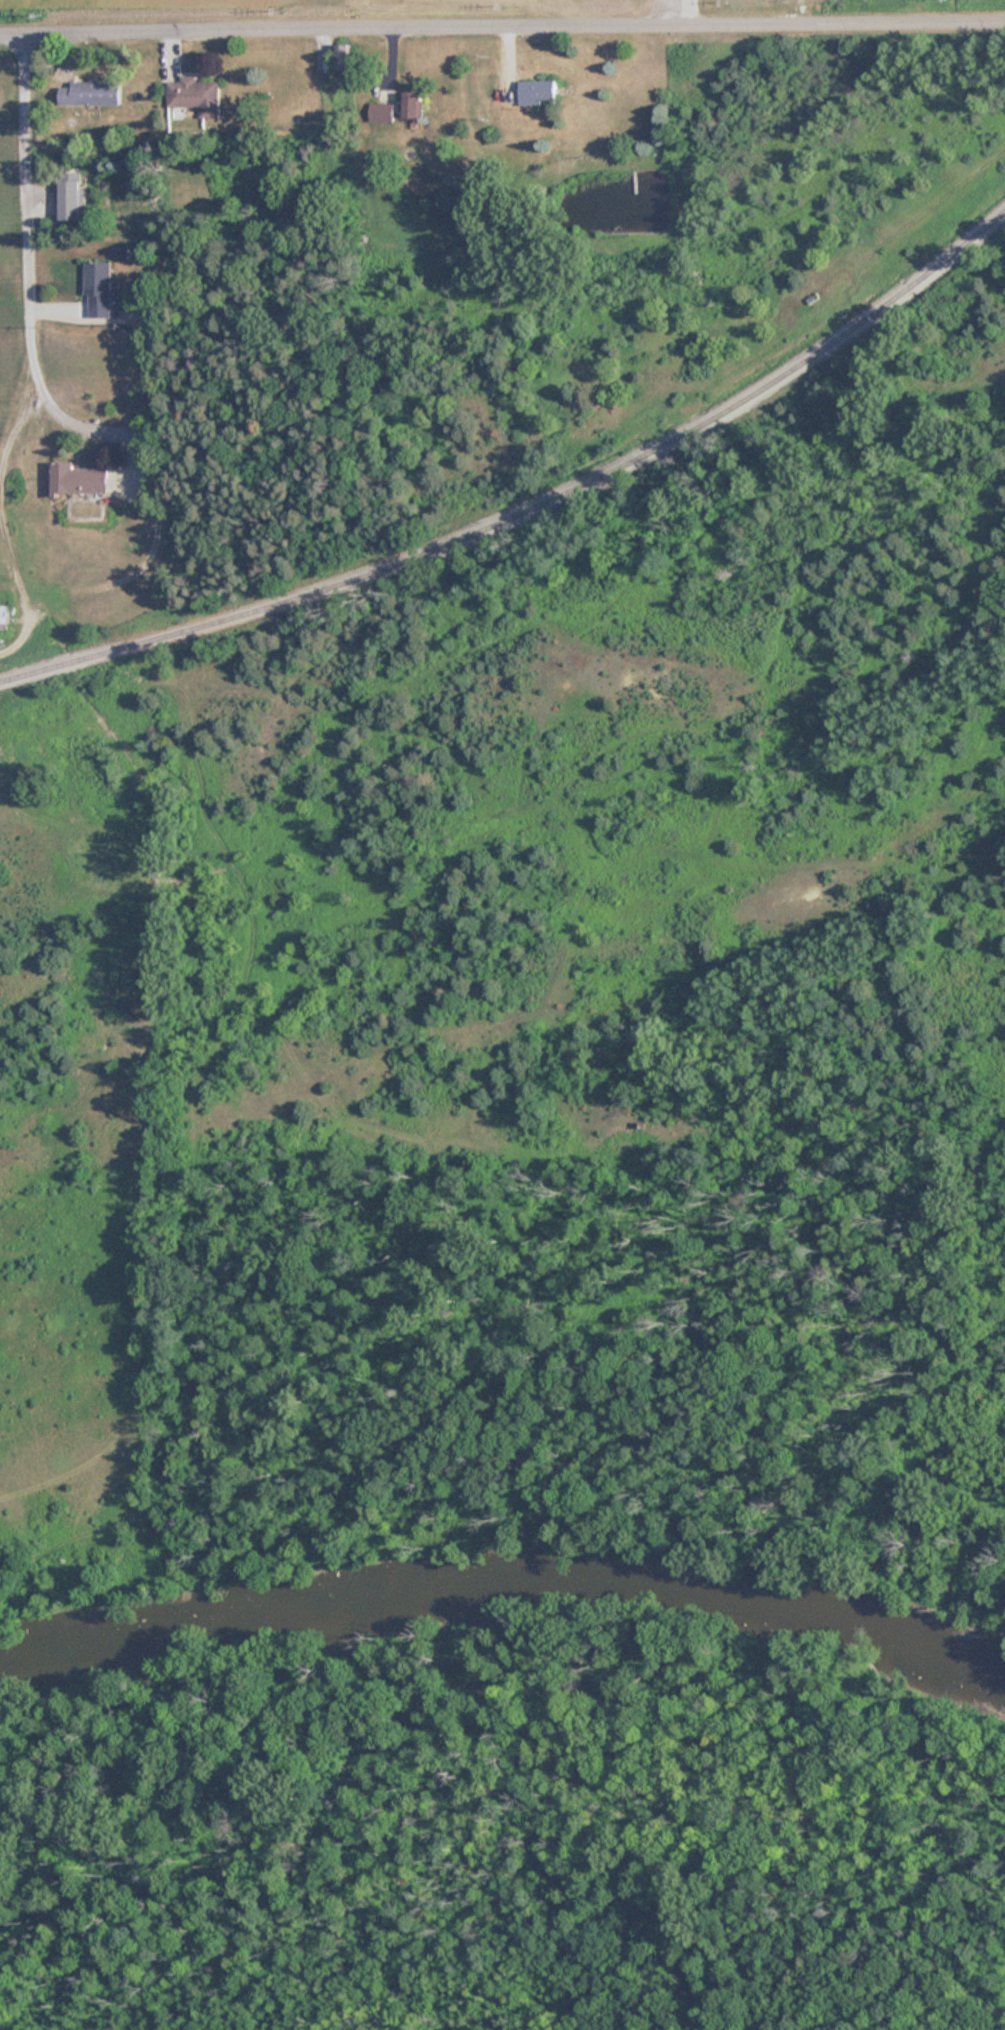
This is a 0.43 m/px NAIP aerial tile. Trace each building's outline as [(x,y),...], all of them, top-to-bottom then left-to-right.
[(351,44),(337,44),(337,70),(351,70),(351,44)] [(200,118),(220,118),(220,79),(181,79),(181,81),(169,81),(169,106),(200,106),(200,118)] [(519,104),(553,104),(553,80),(519,80),(519,104)] [(72,81),(72,86),(61,86),(61,105),(121,105),(121,81),(72,81)] [(424,117),(424,92),(405,92),(405,117),(424,117)] [(371,121),(394,121),(394,103),(371,103),(371,121)] [(82,220),(82,172),(60,172),(60,220),(82,220)] [(87,316),(112,316),(111,261),(87,261),(87,316)] [(108,468),(73,468),(73,461),(51,461),(51,494),(108,494),(108,468)]
